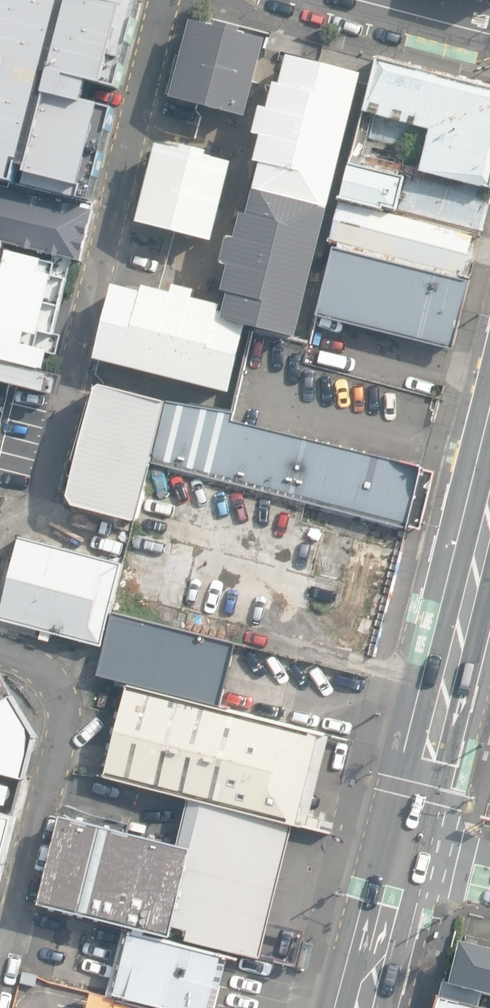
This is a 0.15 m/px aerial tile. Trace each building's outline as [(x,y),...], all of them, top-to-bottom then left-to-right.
[(7,56),(1,78),(0,78),(0,175),(90,198),(113,107),(90,101),(95,82),(119,89),(142,0),(0,0),(0,55),(7,56)] [(264,40),(190,23),(171,101),(243,119),(264,40)] [(378,58),(367,112),(431,129),(422,172),(489,188),(489,86),(378,58)] [(297,336),(360,75),(293,59),(287,84),(278,82),(272,108),(263,105),(256,133),(263,137),(258,159),(263,161),(250,212),(241,210),(235,234),(226,232),(218,263),(226,264),(220,288),(231,291),(225,307),(223,318),(245,323),(297,336)] [(230,165),(153,145),(135,222),(212,243),(230,165)] [(489,195),(489,188),(422,172),(355,160),(346,200),(473,229),(481,231),(489,195)] [(94,210),(0,187),(0,236),(82,257),(94,210)] [(462,276),(473,229),(346,200),(336,243),(462,276)] [(49,391),(79,276),(64,254),(0,240),(0,379),(49,391)] [(470,277),(462,276),(336,243),(321,314),(453,349),(470,277)] [(229,389),(245,323),(223,318),(225,307),(192,298),(195,288),(169,282),(168,288),(146,283),(144,290),(114,283),(96,357),(229,389)] [(154,462),(168,403),(97,387),(69,499),(141,517),(154,462)] [(154,462),(407,526),(422,465),(232,421),(233,415),(168,403),(154,462)] [(124,559),(23,535),(5,620),(110,649),(124,559)] [(240,645),(120,615),(104,675),(225,707),(240,645)] [(0,674),(0,770),(28,776),(38,732),(5,675),(0,674)] [(328,736),(129,688),(109,770),(310,823),(328,736)] [(263,960),(293,825),(187,800),(177,843),(66,815),(45,904),(263,960)] [(0,812),(0,905),(19,816),(0,812)] [(131,931),(116,995),(169,1007),(224,1007),(235,955),(131,931)] [(462,942),(451,987),(478,994),(489,997),(489,949),(462,942)] [(478,994),(451,987),(440,984),(436,998),(475,1007),(478,994)] [(92,994),(89,1007),(149,1007),(92,994)] [(436,998),(434,1007),(478,1007),(475,1007),(436,998)]
